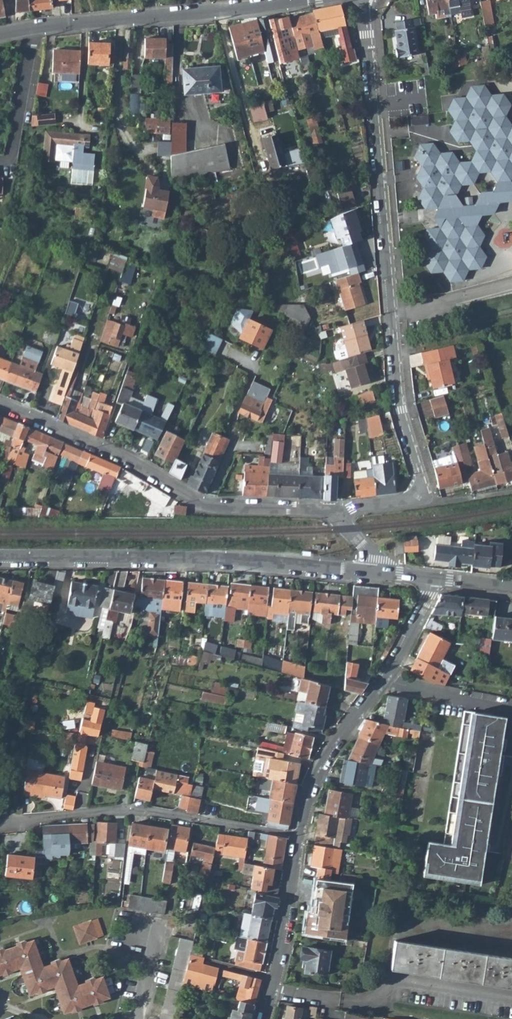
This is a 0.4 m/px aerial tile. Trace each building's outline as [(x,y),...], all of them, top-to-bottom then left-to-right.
[(15,12),(29,11),(28,0),(15,0),(15,12)] [(29,11),(51,8),(51,0),(28,0),(29,11)] [(429,2),(426,2),(429,15),(435,14),(436,19),(445,17),(445,15),(450,14),(448,0),(428,0),(429,2)] [(450,14),(461,12),(462,18),(473,16),(471,0),(448,0),(450,14)] [(493,25),(488,1),(480,2),(484,27),(493,25)] [(339,5),(312,10),(313,13),(320,39),(338,36),(345,63),(354,60),(352,57),(351,52),(350,48),(348,39),(340,5),(339,5)] [(289,20),(296,45),(307,42),(309,51),(322,48),(320,39),(313,13),(289,20)] [(296,48),(296,45),(289,20),(288,18),(278,21),(278,20),(268,22),(271,34),(275,49),(275,50),(276,53),(279,64),(299,58),(296,48)] [(420,18),(394,22),(395,30),(393,31),(396,49),(394,49),(396,58),(417,55),(413,28),(421,26),(420,18)] [(275,49),(271,34),(268,22),(267,19),(256,21),(264,50),(268,49),(269,51),(275,50),(275,49)] [(264,50),(256,21),(240,24),(249,55),(264,51),(264,50)] [(228,27),(237,58),(249,55),(240,24),(228,27)] [(492,36),(487,37),(491,57),(496,56),(492,36)] [(143,39),(143,57),(164,58),(164,63),(161,63),(160,81),(172,82),(172,65),(172,44),(165,44),(165,40),(143,39)] [(108,44),(89,43),(88,51),(87,64),(107,65),(108,44)] [(483,60),(489,59),(488,48),(487,48),(487,46),(480,47),(483,60)] [(53,72),(79,74),(81,51),(54,49),(53,72)] [(299,59),(308,91),(315,89),(307,57),(299,59)] [(466,65),(465,57),(458,58),(460,67),(466,65)] [(450,69),(460,67),(458,58),(451,60),(452,66),(450,67),(450,69)] [(426,76),(428,75),(429,75),(427,64),(420,65),(421,77),(425,76),(426,76)] [(182,70),(184,95),(221,92),(219,78),(224,78),(224,70),(219,71),(218,67),(182,70)] [(143,99),(138,99),(140,76),(130,75),(128,112),(129,112),(129,115),(133,115),(133,112),(140,113),(143,109),(143,99)] [(38,82),(36,94),(46,96),(48,84),(38,82)] [(333,84),(336,98),(342,96),(339,83),(333,84)] [(440,155),(432,145),(420,146),(415,157),(422,167),(417,179),(423,189),(418,199),(425,209),(437,209),(445,218),(440,229),(428,230),(423,242),(429,252),(424,263),(432,273),(444,272),(450,282),(451,283),(452,282),(462,282),(463,282),(469,270),(480,269),(486,258),(479,247),(484,236),(476,227),(465,227),(458,218),(463,207),(456,196),(461,185),(473,184),(478,175),(490,174),(497,185),(510,184),(511,179),(511,129),(510,129),(503,119),(510,109),(503,97),(491,98),(485,87),(472,88),(466,100),(454,101),(449,113),(456,123),(451,134),(456,143),(469,143),(475,153),(470,164),(458,165),(451,155),(440,155)] [(286,95),(280,97),(282,106),(289,104),(286,95)] [(324,105),(321,97),(310,100),(312,108),(324,105)] [(262,103),(265,113),(275,110),(272,100),(262,103)] [(262,103),(250,106),(255,122),(266,119),(265,113),(262,103)] [(54,112),(33,114),(31,124),(55,122),(54,112)] [(318,130),(315,116),(307,118),(310,132),(318,130)] [(149,136),(149,133),(168,133),(168,118),(144,118),(144,136),(149,136)] [(170,121),(170,135),(182,133),(183,177),(208,173),(229,170),(224,145),(183,151),(184,121),(170,121)] [(84,134),(47,130),(42,159),(52,161),(53,159),(70,161),(70,163),(86,165),(87,165),(88,154),(76,152),(77,146),(83,147),(84,134)] [(321,141),(318,130),(310,132),(313,143),(321,141)] [(183,177),(182,133),(170,135),(170,141),(170,142),(170,156),(169,178),(183,177)] [(286,166),(277,135),(262,141),(271,171),(286,166)] [(170,142),(170,141),(154,140),(154,155),(170,156),(170,142)] [(70,163),(68,178),(85,180),(86,165),(70,163)] [(510,184),(497,185),(490,174),(478,175),(473,184),(461,185),(456,196),(463,207),(458,218),(465,227),(476,227),(482,215),(493,215),(498,206),(509,205),(511,200),(511,188),(510,184)] [(143,191),(145,192),(142,209),(165,213),(168,192),(159,191),(157,178),(146,176),(143,191)] [(336,191),(342,210),(356,206),(350,186),(336,191)] [(83,195),(72,194),(71,205),(81,206),(83,195)] [(355,209),(331,218),(336,237),(340,236),(343,245),(357,240),(363,239),(360,230),(362,230),(355,209)] [(212,231),(203,229),(200,241),(210,244),(212,231)] [(294,258),(294,259),(302,257),(297,239),(299,238),(298,234),(286,240),(291,253),(293,256),(294,258)] [(343,245),(316,254),(320,266),(329,264),(332,273),(347,268),(349,276),(359,273),(367,271),(357,240),(343,245)] [(109,268),(123,272),(127,256),(113,252),(109,268)] [(347,310),(368,303),(359,273),(349,276),(343,278),(346,287),(340,289),(347,310)] [(343,278),(337,280),(340,289),(346,287),(343,278)] [(261,301),(269,302),(267,281),(262,281),(261,301)] [(1,290),(0,292),(0,311),(1,311),(4,301),(8,303),(11,294),(1,290)] [(70,300),(67,311),(73,313),(77,302),(70,300)] [(276,310),(283,314),(287,304),(276,304),(276,310)] [(302,304),(287,304),(283,314),(282,315),(306,325),(309,318),(306,311),(302,304)] [(262,347),(270,330),(248,319),(239,337),(262,347)] [(117,348),(118,346),(122,334),(126,335),(131,337),(134,328),(125,325),(125,326),(106,320),(100,342),(117,348)] [(345,349),(348,358),(365,352),(371,351),(361,320),(361,321),(338,327),(345,349)] [(48,330),(44,342),(51,345),(55,333),(48,330)] [(220,339),(207,333),(200,348),(212,355),(220,339)] [(122,347),(126,335),(122,334),(118,346),(122,347)] [(68,384),(82,341),(73,338),(70,345),(66,344),(65,349),(59,347),(56,346),(52,359),(64,364),(52,397),(62,401),(68,384)] [(453,353),(452,346),(421,353),(423,362),(447,355),(453,353)] [(336,362),(348,358),(345,349),(334,353),(336,362)] [(318,363),(321,373),(332,371),(332,373),(346,369),(352,388),(370,382),(368,373),(371,372),(365,352),(348,358),(336,362),(330,363),(318,363)] [(126,364),(128,357),(114,353),(113,358),(112,360),(126,364)] [(429,379),(431,388),(453,383),(448,360),(447,355),(423,362),(425,372),(428,372),(429,379)] [(3,381),(10,363),(0,359),(0,380),(3,381)] [(17,366),(33,372),(36,365),(20,359),(17,366)] [(3,381),(35,393),(41,375),(33,372),(17,366),(10,363),(3,381)] [(335,373),(340,389),(350,386),(345,370),(335,373)] [(115,422),(133,430),(144,402),(141,401),(130,396),(132,391),(130,390),(133,383),(136,374),(127,371),(117,402),(122,404),(115,422)] [(175,376),(173,378),(183,384),(186,378),(180,375),(178,377),(175,376)] [(130,396),(141,401),(146,388),(133,383),(130,390),(132,391),(130,396)] [(56,418),(70,424),(76,404),(80,404),(80,402),(69,399),(74,386),(68,384),(62,401),(56,418)] [(361,404),(376,400),(374,389),(358,393),(361,404)] [(238,412),(261,423),(270,403),(271,400),(266,397),(264,401),(256,397),(258,393),(249,390),(238,412)] [(92,401),(82,397),(80,402),(80,404),(76,404),(70,424),(91,432),(96,418),(92,416),(94,409),(96,410),(100,395),(95,393),(92,401)] [(91,432),(101,437),(112,407),(104,404),(107,395),(101,393),(101,394),(100,395),(96,410),(94,409),(92,416),(96,418),(91,432)] [(166,403),(159,418),(146,412),(152,397),(147,395),(144,402),(133,430),(157,440),(157,439),(173,406),(166,403)] [(429,399),(434,417),(449,413),(447,405),(446,402),(444,395),(429,399)] [(503,438),(510,436),(503,413),(496,415),(503,438)] [(366,418),(368,432),(369,439),(384,435),(379,414),(366,418)] [(5,440),(2,450),(3,450),(1,457),(7,459),(8,454),(12,441),(19,423),(0,415),(0,438),(5,440)] [(359,420),(360,433),(368,432),(366,418),(364,419),(359,420)] [(19,423),(12,441),(8,454),(16,455),(13,465),(18,464),(26,467),(30,455),(23,453),(25,448),(21,445),(29,428),(19,423)] [(509,462),(506,451),(495,454),(487,427),(479,429),(484,447),(492,473),(510,468),(510,467),(511,467),(511,461),(509,462)] [(55,460),(63,442),(32,429),(26,440),(37,445),(35,452),(34,456),(44,460),(43,463),(53,468),(55,460)] [(173,463),(175,459),(182,445),(183,442),(166,433),(155,454),(173,463)] [(219,461),(228,440),(226,439),(212,433),(203,454),(219,461)] [(282,434),(272,433),(270,454),(270,456),(269,456),(269,459),(268,461),(280,462),(282,434)] [(344,444),(345,436),(335,436),(335,443),(344,444)] [(458,444),(464,467),(471,465),(465,443),(461,444),(459,439),(457,440),(458,444)] [(82,451),(63,442),(55,460),(53,468),(53,470),(64,474),(67,469),(75,472),(78,462),(82,451)] [(344,444),(335,443),(335,453),(326,453),(326,463),(325,476),(324,498),(335,499),(336,477),(342,477),(343,463),(344,444)] [(452,446),(454,454),(432,460),(433,466),(439,488),(468,481),(464,467),(458,444),(452,446)] [(484,447),(475,450),(482,476),(471,479),(474,489),(495,484),(492,473),(484,447)] [(78,462),(107,475),(105,481),(111,484),(120,467),(120,466),(83,451),(82,451),(78,462)] [(4,468),(11,471),(13,465),(16,455),(8,454),(7,459),(4,468)] [(189,485),(205,492),(219,461),(203,454),(189,485)] [(395,493),(392,462),(383,463),(382,456),(372,457),(372,465),(373,470),(376,495),(395,493)] [(298,497),(324,498),(325,476),(312,475),(307,475),(307,466),(308,457),(298,457),(298,464),(298,475),(298,497)] [(168,473),(180,479),(186,465),(175,459),(173,463),(168,473)] [(268,466),(267,474),(298,475),(298,464),(280,462),(268,461),(268,466)] [(131,490),(142,496),(163,508),(170,496),(120,467),(111,484),(111,485),(128,496),(129,494),(131,490)] [(510,468),(492,473),(495,484),(511,479),(511,467),(510,467),(510,468)] [(0,483),(0,489),(4,490),(11,471),(4,468),(0,483)] [(353,479),(355,498),(376,495),(373,470),(367,471),(368,477),(353,479)] [(353,479),(368,477),(367,471),(353,472),(353,479)] [(242,495),(267,496),(267,474),(243,472),(242,495)] [(298,475),(267,474),(267,496),(298,497),(298,475)] [(139,500),(142,496),(131,490),(129,494),(139,500)] [(186,507),(174,506),(173,511),(174,514),(185,515),(186,507)] [(38,518),(56,518),(59,512),(42,507),(38,518)] [(37,518),(38,509),(13,510),(10,519),(37,518)] [(417,540),(410,540),(410,537),(407,538),(407,540),(403,540),(404,550),(417,550),(417,540)] [(396,540),(397,553),(404,552),(404,550),(403,540),(396,540)] [(474,541),(463,540),(461,547),(437,544),(435,558),(449,560),(448,565),(460,566),(460,562),(472,563),(474,545),(474,543),(474,541)] [(472,563),(471,566),(487,568),(487,566),(499,567),(502,543),(489,541),(489,546),(474,545),(472,563)] [(49,570),(45,584),(34,581),(30,598),(43,601),(41,614),(43,615),(43,618),(45,618),(46,616),(49,603),(50,603),(53,589),(54,586),(53,586),(57,571),(49,570)] [(53,589),(60,590),(64,571),(57,571),(53,586),(54,586),(53,589)] [(114,586),(113,589),(108,609),(101,637),(108,639),(110,631),(109,630),(115,610),(130,614),(134,594),(123,591),(128,571),(118,571),(114,586)] [(114,586),(118,571),(108,571),(105,584),(114,586)] [(7,603),(13,580),(0,577),(0,602),(7,603)] [(147,600),(148,598),(162,600),(164,580),(142,578),(140,599),(147,600)] [(23,582),(13,580),(7,603),(5,611),(3,623),(14,626),(16,616),(10,615),(12,607),(10,607),(10,604),(18,606),(23,582)] [(182,582),(164,580),(162,600),(161,606),(161,608),(179,610),(180,601),(182,582)] [(92,616),(98,585),(72,581),(67,611),(92,616)] [(187,583),(185,601),(197,602),(195,611),(204,613),(207,585),(187,583)] [(250,586),(231,583),(228,608),(226,607),(225,610),(224,620),(234,621),(235,608),(244,609),(248,610),(250,586)] [(226,587),(207,585),(204,613),(213,614),(214,609),(225,610),(226,587)] [(250,586),(248,610),(247,614),(268,616),(268,613),(269,606),(266,606),(268,588),(250,586)] [(113,589),(103,587),(98,606),(108,609),(113,589)] [(356,620),(356,615),(365,616),(364,621),(364,623),(375,624),(375,620),(376,616),(378,598),(379,588),(366,587),(365,596),(358,596),(357,604),(352,604),(351,610),(350,624),(352,624),(353,620),(356,620)] [(291,590),(274,588),(271,608),(289,610),(291,590)] [(291,590),(289,610),(288,616),(294,616),(294,623),(310,625),(314,593),(291,590)] [(352,597),(315,593),(313,612),(321,613),(320,624),(329,625),(331,614),(345,616),(346,609),(351,610),(352,604),(352,597)] [(461,613),(463,597),(440,594),(430,613),(439,615),(441,614),(461,617),(461,615),(461,613)] [(461,613),(485,616),(484,627),(493,629),(495,617),(497,600),(490,600),(463,597),(461,613)] [(162,600),(148,598),(147,600),(140,599),(136,599),(135,605),(141,606),(150,612),(151,607),(157,608),(161,608),(161,606),(162,600)] [(378,598),(376,616),(375,620),(385,621),(386,617),(397,619),(399,599),(378,598)] [(27,602),(23,601),(20,615),(26,617),(28,617),(30,608),(26,607),(27,602)] [(158,636),(160,612),(157,612),(157,608),(151,607),(150,612),(147,634),(158,636)] [(274,614),(288,616),(289,610),(271,608),(271,614),(274,614)] [(320,624),(321,613),(313,612),(312,618),(320,624)] [(430,615),(423,628),(439,631),(443,624),(434,620),(435,618),(430,615)] [(495,617),(493,629),(492,639),(511,641),(511,619),(495,617)] [(125,635),(127,624),(119,622),(117,628),(119,628),(118,633),(125,635)] [(449,643),(430,632),(416,658),(449,675),(453,666),(441,659),(449,643)] [(482,638),(480,654),(490,655),(492,640),(482,638)] [(203,650),(217,651),(218,642),(204,641),(203,650)] [(219,656),(220,657),(232,660),(235,650),(220,646),(219,656)] [(262,668),(263,660),(243,655),(242,657),(242,663),(256,666),(262,668)] [(444,686),(449,675),(416,658),(410,670),(435,684),(444,686)] [(275,672),(276,664),(263,660),(262,668),(267,670),(275,672)] [(358,664),(346,663),(343,690),(358,694),(366,683),(353,680),(358,664)] [(281,674),(301,679),(303,679),(304,673),(304,670),(297,668),(296,672),(282,668),(281,674)] [(326,680),(325,679),(304,673),(303,679),(328,686),(328,681),(326,680)] [(299,702),(324,707),(328,686),(303,679),(301,679),(297,695),(296,701),(299,702)] [(226,686),(212,683),(210,693),(225,696),(226,686)] [(297,695),(273,690),(271,696),(296,701),(297,695)] [(224,706),(225,696),(210,693),(208,702),(224,706)] [(406,699),(387,696),(381,724),(387,726),(398,729),(400,729),(406,699)] [(299,702),(293,728),(320,735),(324,719),(321,719),(324,707),(299,702)] [(98,736),(104,709),(86,705),(85,710),(92,712),(91,718),(84,716),(80,734),(77,734),(76,741),(75,745),(68,779),(81,782),(87,748),(85,745),(86,741),(83,740),(85,734),(98,736)] [(506,718),(465,712),(445,843),(428,840),(424,865),(428,866),(427,874),(482,882),(498,776),(506,777),(510,755),(501,754),(506,718)] [(286,727),(269,723),(252,719),(250,726),(285,734),(286,727)] [(381,724),(367,720),(366,720),(358,737),(379,742),(379,743),(384,733),(387,726),(381,724)] [(20,721),(20,729),(32,731),(33,722),(20,721)] [(397,737),(398,729),(387,726),(384,733),(397,737)] [(400,729),(398,729),(397,737),(406,738),(408,730),(400,729)] [(77,734),(65,733),(63,743),(75,745),(76,741),(77,734)] [(293,734),(289,733),(285,748),(283,754),(289,755),(293,734)] [(294,733),(293,734),(289,755),(307,760),(312,737),(294,733)] [(348,760),(370,764),(379,743),(379,742),(358,737),(348,760)] [(136,742),(131,760),(143,764),(146,751),(148,744),(136,742)] [(256,747),(276,752),(282,754),(283,754),(285,748),(261,742),(260,744),(257,743),(256,747)] [(274,759),(276,752),(256,747),(254,757),(255,757),(251,776),(258,777),(270,780),(273,780),(295,784),(299,764),(281,760),(274,759)] [(146,751),(143,764),(142,766),(149,768),(155,769),(156,769),(157,770),(159,764),(150,762),(153,753),(146,751)] [(370,764),(348,760),(344,759),(339,782),(369,788),(374,765),(370,764)] [(121,790),(125,768),(96,762),(91,784),(121,790)] [(142,766),(140,777),(138,777),(134,796),(149,800),(152,789),(153,781),(156,769),(155,769),(149,768),(142,766)] [(156,769),(153,781),(152,789),(180,796),(179,806),(186,808),(192,785),(187,784),(189,777),(157,770),(156,769)] [(60,798),(64,777),(27,770),(25,792),(45,796),(60,798)] [(269,786),(270,780),(258,777),(257,783),(269,786)] [(273,780),(269,799),(271,799),(292,803),(295,784),(273,780)] [(402,799),(405,785),(405,784),(392,782),(389,797),(396,798),(402,799)] [(198,799),(200,799),(203,787),(192,785),(186,808),(185,812),(195,814),(198,799)] [(352,794),(328,790),(324,814),(348,818),(349,807),(352,794)] [(65,795),(63,808),(72,810),(75,797),(65,795)] [(265,798),(260,825),(265,826),(266,826),(271,799),(269,799),(265,798)] [(393,810),(400,811),(402,799),(396,798),(393,810)] [(271,799),(266,826),(288,830),(292,803),(271,799)] [(357,819),(359,808),(349,807),(348,818),(357,819)] [(319,813),(315,842),(342,846),(343,843),(341,842),(343,830),(341,829),(342,824),(357,826),(358,819),(357,819),(348,818),(324,814),(319,813)] [(97,822),(95,856),(102,856),(103,843),(115,843),(117,823),(97,822)] [(87,825),(87,823),(68,825),(68,850),(79,849),(79,844),(88,844),(87,842),(93,841),(94,825),(87,825)] [(149,826),(131,823),(128,845),(145,848),(149,826)] [(68,850),(68,825),(42,826),(42,848),(42,851),(42,856),(41,858),(51,859),(51,856),(67,855),(68,850)] [(184,852),(188,828),(171,825),(167,849),(173,850),(184,852)] [(149,826),(145,848),(162,851),(166,829),(149,826)] [(247,838),(245,856),(250,857),(254,832),(248,831),(248,832),(247,838)] [(245,856),(247,838),(218,833),(215,848),(214,854),(236,859),(237,871),(243,871),(244,863),(244,861),(245,856)] [(265,848),(262,866),(275,868),(281,869),(286,837),(263,833),(262,839),(267,839),(265,848)] [(125,844),(118,843),(118,846),(115,846),(115,856),(125,856),(125,844)] [(215,848),(192,843),(190,855),(203,859),(196,887),(206,889),(208,880),(210,872),(212,864),(214,854),(215,848)] [(131,853),(145,855),(145,848),(128,845),(127,852),(131,853)] [(330,872),(334,848),(313,845),(309,872),(330,876),(330,872)] [(341,849),(334,848),(330,872),(337,873),(341,849)] [(165,862),(171,863),(173,850),(167,849),(165,862)] [(42,856),(6,851),(4,873),(31,876),(32,865),(41,866),(41,859),(41,858),(42,856)] [(169,885),(173,863),(171,863),(165,862),(162,883),(169,885)] [(271,882),(275,868),(262,866),(251,864),(249,873),(254,875),(252,884),(266,887),(267,884),(268,881),(271,882)] [(428,866),(424,865),(422,877),(481,886),(482,882),(427,874),(428,866)] [(357,876),(341,874),(340,882),(356,884),(357,876)] [(314,879),(312,897),(327,900),(327,898),(331,899),(332,894),(351,897),(353,884),(314,879)] [(278,893),(279,886),(267,884),(266,887),(265,891),(278,894),(278,893)] [(271,919),(276,897),(256,893),(251,914),(252,914),(271,919)] [(307,912),(304,933),(345,939),(351,897),(332,894),(331,899),(327,898),(327,900),(312,897),(309,913),(307,912)] [(121,905),(121,907),(139,911),(140,898),(130,896),(129,902),(121,901),(121,902),(121,905)] [(157,914),(159,902),(140,898),(139,911),(157,914)] [(166,903),(159,902),(157,914),(164,916),(166,903)] [(252,914),(242,912),(238,936),(266,942),(271,919),(252,914)] [(105,937),(99,920),(73,928),(79,945),(105,937)] [(235,936),(232,949),(238,950),(234,965),(259,972),(266,942),(238,936),(235,936)] [(180,937),(160,1018),(174,1018),(175,1013),(184,978),(190,955),(193,942),(194,939),(180,937)] [(367,942),(346,939),(346,945),(366,948),(367,942)] [(67,960),(59,962),(58,960),(50,963),(50,965),(47,966),(45,969),(42,967),(33,940),(25,943),(25,941),(15,944),(15,946),(11,947),(10,950),(8,949),(3,950),(3,948),(0,949),(0,982),(4,981),(5,983),(13,980),(13,978),(17,976),(18,973),(22,975),(31,1002),(38,1000),(39,1002),(48,999),(47,996),(52,995),(53,993),(56,994),(64,1018),(67,1018),(72,1017),(74,1018),(75,1018),(82,1017),(81,1014),(84,1013),(85,1010),(88,1012),(92,1011),(93,1013),(101,1010),(100,1007),(109,1005),(100,979),(92,982),(91,979),(83,982),(84,985),(80,986),(79,989),(76,987),(67,960)] [(395,941),(390,966),(511,987),(511,961),(395,941)] [(326,975),(330,951),(302,947),(300,959),(306,960),(304,972),(326,975)] [(219,969),(203,965),(205,958),(190,955),(184,978),(215,985),(219,969)] [(254,1005),(260,980),(228,972),(226,977),(241,981),(239,986),(241,986),(247,988),(245,996),(243,995),(241,1000),(243,1001),(243,1002),(254,1005)] [(241,986),(238,994),(243,995),(245,996),(247,988),(241,986)] [(230,1018),(250,1018),(254,1005),(243,1002),(240,1001),(237,1011),(233,1010),(230,1018)] [(286,1006),(284,1018),(300,1018),(301,1009),(286,1006)] [(315,1016),(317,1007),(309,1006),(308,1009),(311,1009),(310,1015),(315,1016)]
